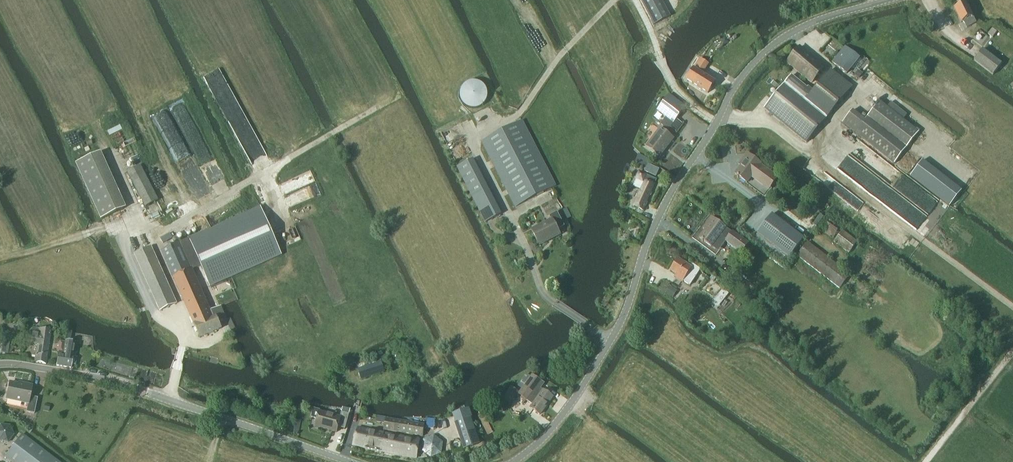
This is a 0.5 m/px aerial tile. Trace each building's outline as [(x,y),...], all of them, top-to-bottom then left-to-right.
[(668,16),(659,0),(641,0),(654,24),(668,16)] [(966,28),(970,26),(975,23),(965,2),(954,8),(961,23),(963,22),(966,28)] [(825,68),(799,47),(786,63),(812,84),(825,68)] [(846,74),(859,58),(845,47),(832,62),(846,74)] [(992,75),(1001,64),(982,49),(974,60),(992,75)] [(714,82),(702,74),(708,64),(700,58),(689,75),(686,80),(691,83),(708,93),(714,82)] [(833,110),(852,88),(831,70),(813,92),(808,88),(807,89),(833,110)] [(791,76),(765,108),(807,142),(833,110),(807,89),(791,76)] [(472,109),(475,109),(478,108),(481,107),(483,105),(485,102),(487,99),(487,96),(487,93),(486,90),(485,87),(482,85),(480,83),(477,82),(473,81),(470,82),(467,83),(464,85),(462,87),(461,90),(460,93),(459,96),(460,99),(461,102),(463,105),(466,107),(468,108),(472,109)] [(665,118),(661,124),(668,130),(685,107),(668,95),(656,112),(665,118)] [(894,164),(906,148),(918,132),(879,102),(864,120),(852,111),(842,123),(894,164)] [(515,208),(516,207),(556,187),(521,121),(481,142),(515,208)] [(659,157),(673,139),(660,129),(646,147),(659,157)] [(761,172),(757,169),(760,164),(747,154),(741,161),(743,163),(735,174),(746,183),(751,177),(755,180),(762,185),(769,175),(762,170),(761,172)] [(485,223),(486,222),(501,215),(472,160),(456,168),(485,223)] [(647,165),(644,172),(655,177),(659,170),(647,165)] [(158,201),(140,166),(127,173),(145,208),(158,201)] [(639,172),(632,187),(640,191),(633,206),(642,210),(656,180),(646,175),(642,174),(639,172)] [(210,286),(280,256),(282,255),(261,207),(161,251),(200,338),(222,329),(220,325),(227,322),(220,307),(210,311),(192,270),(201,266),(210,286)] [(560,235),(558,231),(564,227),(557,213),(549,217),(550,220),(530,230),(538,247),(560,235)] [(788,258),(803,239),(773,216),(758,235),(788,258)] [(705,231),(699,239),(711,247),(720,235),(727,240),(725,242),(741,254),(748,244),(732,233),(711,218),(703,230),(705,231)] [(848,253),(853,248),(857,242),(842,231),(834,242),(848,253)] [(807,242),(796,256),(839,288),(850,274),(807,242)] [(160,310),(176,303),(151,247),(135,254),(160,310)] [(682,282),(691,269),(677,260),(671,271),(677,275),(675,278),(682,282)] [(689,309),(694,303),(689,299),(680,308),(685,313),(686,312),(687,312),(689,310),(689,309)] [(45,364),(50,331),(32,328),(29,345),(37,346),(34,362),(45,364)] [(58,352),(56,366),(71,368),(71,365),(75,366),(76,359),(72,358),(74,343),(69,342),(71,332),(70,332),(66,331),(64,343),(59,342),(57,352),(58,352)] [(361,379),(384,372),(381,362),(358,370),(361,379)] [(538,387),(542,382),(532,375),(518,394),(535,406),(532,409),(540,414),(552,398),(538,387)] [(23,384),(22,386),(9,383),(6,400),(28,404),(26,412),(34,414),(37,398),(29,397),(31,386),(23,384)] [(511,388),(510,388),(503,398),(509,403),(517,392),(511,388)] [(314,409),(312,418),(317,419),(315,427),(336,433),(338,428),(345,429),(349,415),(350,410),(342,408),(341,413),(340,418),(319,412),(319,411),(314,409)] [(465,449),(477,444),(468,418),(456,422),(465,449)] [(423,437),(425,425),(385,419),(383,430),(423,437)] [(416,458),(419,440),(356,428),(351,446),(416,458)] [(22,434),(5,457),(12,461),(58,461),(22,434)]
